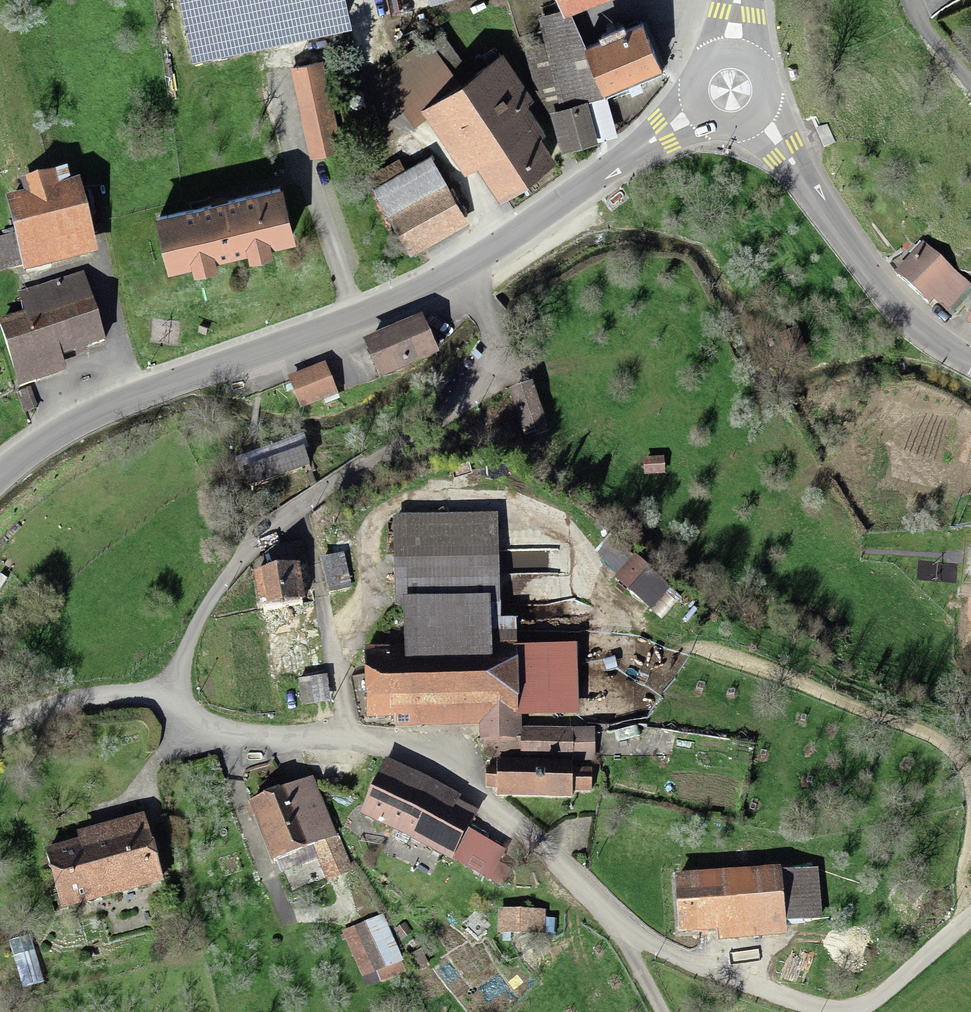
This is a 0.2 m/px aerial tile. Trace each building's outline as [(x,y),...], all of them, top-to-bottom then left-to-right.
[(173,62),(343,30),(337,0),(161,0),(173,62)] [(561,11),(590,0),(557,0),(561,11)] [(588,97),(564,17),(540,24),(544,39),(520,47),(540,112),(588,97)] [(636,27),(579,49),(596,92),(653,71),(636,27)] [(423,35),(382,76),(410,119),(447,59),(423,35)] [(496,56),(420,106),(462,168),(474,159),(497,193),(545,161),(531,140),(538,136),(518,107),(526,101),(496,56)] [(318,63),(291,69),(312,158),(339,152),(318,63)] [(575,107),(552,115),(564,153),(588,145),(575,107)] [(459,225),(426,170),(375,200),(408,255),(459,225)] [(28,202),(8,207),(24,274),(102,255),(85,188),(61,194),(58,180),(25,188),(28,202)] [(284,190),(161,217),(172,267),(196,262),(198,271),(221,266),(219,257),(252,250),(255,261),(276,256),(274,245),(295,240),(284,190)] [(923,243),(898,270),(929,299),(934,294),(947,306),(967,284),(923,243)] [(0,326),(0,327),(21,390),(65,376),(60,358),(107,343),(86,278),(24,298),(30,316),(0,326)] [(961,326),(970,332),(970,307),(961,326)] [(417,328),(367,346),(378,376),(428,358),(417,328)] [(321,370),(290,382),(300,405),(330,392),(321,370)] [(538,425),(527,390),(501,398),(512,433),(538,425)] [(296,454),(234,473),(240,494),(302,474),(296,454)] [(657,463),(639,465),(641,478),(658,477),(657,463)] [(497,512),(392,513),(394,606),(403,606),(404,644),(364,644),(365,718),(395,718),(395,726),(478,725),(479,739),(483,739),(483,756),(592,755),(592,729),(520,730),(520,713),(576,712),(575,644),(517,645),(516,617),(498,617),(497,512)] [(337,557),(320,561),(337,635),(354,631),(337,557)] [(308,561),(253,570),(259,606),(314,596),(308,561)] [(326,673),(298,679),(302,704),(331,699),(326,673)] [(461,794),(386,756),(357,813),(506,889),(523,855),(470,827),(478,811),(458,800),(461,794)] [(574,759),(497,758),(497,765),(486,765),(486,787),(496,788),(496,794),(572,795),(572,791),(593,791),(593,766),(574,766),(574,759)] [(310,786),(256,809),(290,892),(345,870),(310,786)] [(88,845),(50,856),(67,915),(164,885),(144,820),(86,838),(88,845)] [(813,877),(668,882),(670,937),(705,936),(705,942),(785,939),(785,933),(815,932),(813,877)] [(545,909),(498,907),(497,933),(544,934),(545,909)] [(388,914),(339,930),(358,987),(406,972),(388,914)]
